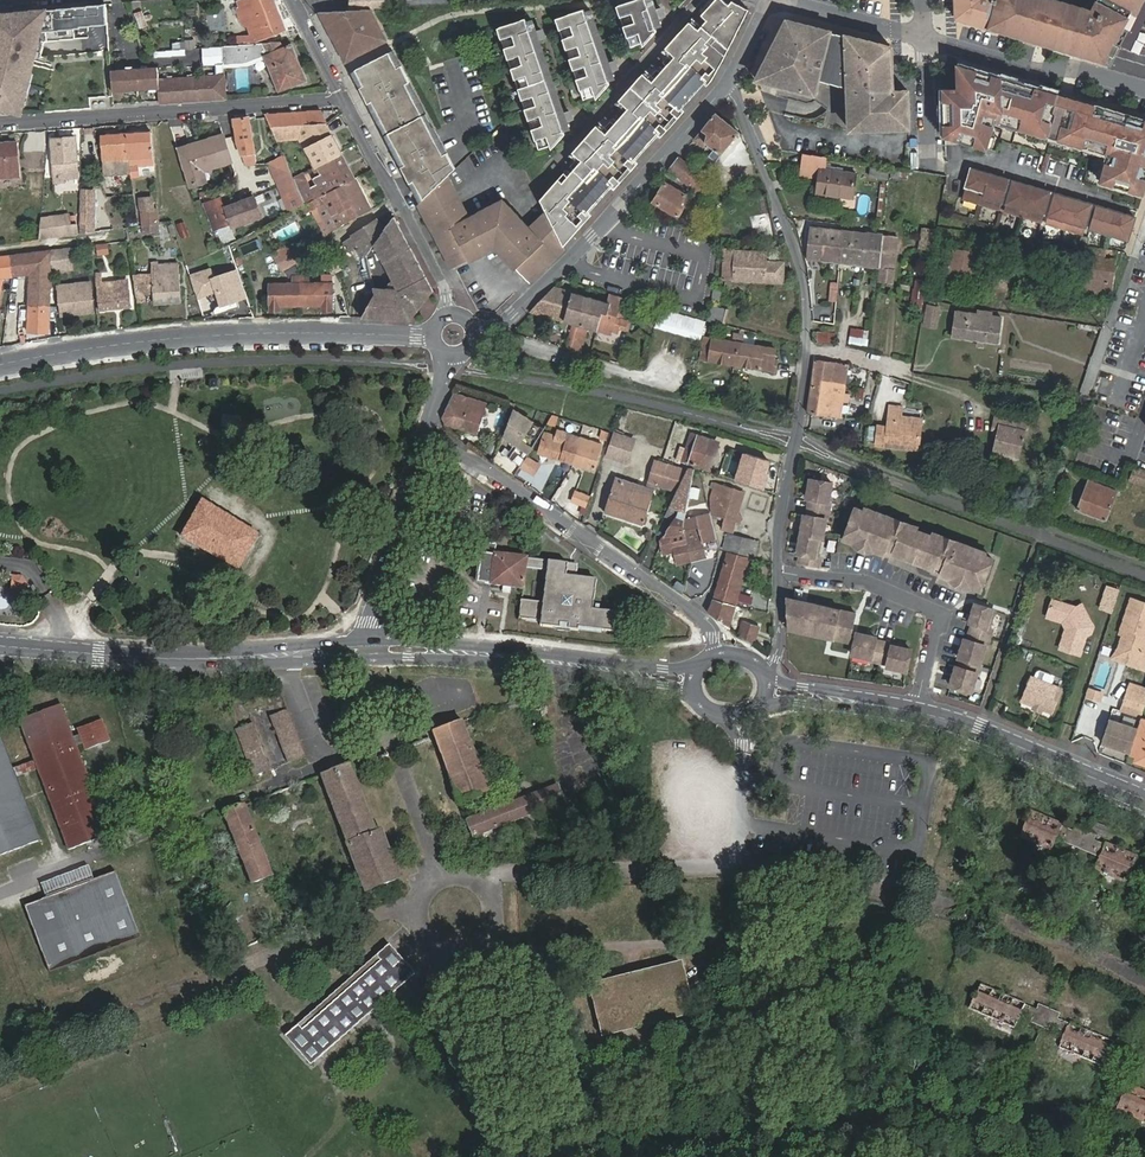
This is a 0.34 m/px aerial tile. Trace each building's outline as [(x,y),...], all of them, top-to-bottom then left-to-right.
[(237,1),(240,6),(239,8),(238,10),(238,12),(238,14),(238,15),(243,24),(244,25),(245,25),(246,26),(248,26),(251,36),(238,37),(238,43),(257,41),(286,31),(273,0),(240,0),(237,1)] [(564,244),(716,76),(749,10),(740,6),(732,1),(728,6),(721,0),(715,0),(703,13),(709,18),(705,24),(694,15),(664,49),(670,54),(665,60),(669,64),(663,71),(659,67),(653,73),(648,68),(617,102),(623,107),(618,113),(621,117),(616,123),(612,120),(606,125),(601,121),(572,154),(577,159),(572,165),(576,169),(570,175),(566,172),(543,198),(549,210),(564,244)] [(619,4),(635,43),(646,39),(647,42),(659,28),(659,25),(664,23),(661,14),(666,11),(665,7),(664,5),(659,4),(658,5),(656,0),(628,0),(619,4)] [(956,15),(1106,65),(1142,1),(1142,0),(1091,0),(1086,10),(1056,0),(955,0),(956,15)] [(20,113),(25,92),(22,92),(27,73),(30,74),(40,32),(107,24),(105,4),(1,14),(0,15),(0,109),(20,113)] [(612,59),(592,6),(586,8),(585,5),(558,15),(588,96),(600,91),(601,95),(614,81),(613,78),(619,76),(615,67),(621,65),(619,60),(618,59),(615,58),(612,59)] [(367,9),(320,12),(342,54),(345,52),(349,60),(365,51),(361,43),(366,41),(370,49),(384,41),(380,33),(384,32),(377,19),(374,21),(367,9)] [(537,29),(532,16),(527,18),(525,15),(498,26),(502,37),(543,146),(554,143),(556,147),(569,132),(567,128),(574,125),(571,118),(578,116),(576,112),(575,111),(573,109),(571,109),(570,109),(568,110),(540,36),(547,34),(546,32),(546,31),(542,29),(540,28),(537,29)] [(848,90),(850,133),(908,131),(907,95),(892,95),(891,50),(789,22),(756,80),(813,96),(817,82),(848,90)] [(279,42),(204,48),(205,64),(251,62),(256,59),(272,95),(307,80),(290,43),(281,47),(279,42)] [(185,49),(148,52),(148,58),(185,56),(185,49)] [(393,49),(351,72),(420,200),(448,175),(456,167),(393,49)] [(1050,113),(1056,98),(1057,99),(1057,94),(956,64),(957,86),(943,87),(945,133),(983,145),(990,124),(985,122),(988,114),(1018,124),(1017,126),(1034,131),(1035,127),(1048,131),(1054,114),(1050,113)] [(227,99),(224,76),(158,80),(157,69),(111,72),(113,92),(159,89),(160,105),(227,99)] [(1107,161),(1101,180),(1142,193),(1144,185),(1144,121),(1057,94),(1057,99),(1056,98),(1050,113),(1054,114),(1048,131),(1069,138),(1068,142),(1085,147),(1085,145),(1115,155),(1112,163),(1107,161)] [(320,111),(265,115),(271,128),(327,124),(320,111)] [(722,154),(740,131),(716,111),(695,137),(705,147),(706,142),(722,154)] [(256,165),(249,118),(234,120),(237,144),(245,166),(256,165)] [(342,153),(327,124),(271,128),(283,156),(293,178),(299,174),(296,167),(310,160),(314,167),(342,153)] [(153,164),(151,131),(126,133),(130,172),(131,177),(137,176),(136,165),(153,164)] [(126,133),(101,135),(103,174),(130,172),(126,133)] [(178,150),(190,188),(207,182),(204,172),(231,163),(223,135),(178,150)] [(52,139),(55,183),(64,182),(64,178),(77,177),(75,137),(52,139)] [(20,177),(17,141),(0,143),(0,178),(20,177)] [(342,153),(314,167),(320,176),(312,180),(320,196),(355,178),(342,153)] [(818,193),(853,197),(856,173),(825,169),(827,157),(804,153),(802,172),(820,175),(818,193)] [(702,172),(682,155),(672,168),(696,189),(693,194),(699,197),(702,172)] [(283,156),(268,163),(290,212),(304,204),(293,178),(283,156)] [(999,206),(1008,177),(971,166),(962,195),(999,206)] [(293,178),(304,204),(307,203),(312,200),(299,174),(293,178)] [(549,210),(531,227),(509,205),(495,204),(468,217),(448,175),(420,200),(452,267),(496,245),(528,278),(564,244),(549,210)] [(307,203),(309,209),(313,207),(327,233),(372,209),(355,178),(320,196),(312,200),(307,203)] [(1004,208),(1041,219),(1050,190),(1012,179),(1004,208)] [(699,197),(693,194),(687,190),(685,192),(666,182),(654,201),(678,215),(684,205),(697,212),(699,197)] [(91,214),(92,191),(81,190),(80,234),(85,233),(86,222),(92,223),(92,214),(91,214)] [(1083,232),(1091,202),(1054,191),(1045,220),(1083,232)] [(220,196),(204,202),(213,227),(228,221),(230,224),(259,214),(252,196),(224,207),(220,196)] [(151,199),(139,200),(142,225),(154,224),(151,199)] [(1127,238),(1135,216),(1096,204),(1089,227),(1127,238)] [(397,288),(372,288),(374,295),(361,318),(411,320),(433,292),(393,214),(384,228),(378,219),(353,235),(353,236),(345,242),(349,248),(358,243),(366,255),(374,243),(398,287),(397,288)] [(42,219),(41,237),(76,232),(75,223),(69,224),(67,215),(42,219)] [(882,268),(880,279),(892,281),(897,235),(809,225),(807,258),(882,268)] [(933,250),(937,229),(922,226),(918,247),(933,250)] [(994,251),(996,236),(988,234),(986,249),(994,251)] [(973,276),(979,244),(952,239),(946,271),(973,276)] [(98,254),(109,252),(108,244),(97,245),(98,254)] [(288,245),(272,254),(281,271),(294,265),(297,263),(288,245)] [(51,265),(54,266),(54,270),(73,268),(70,247),(52,250),(51,265)] [(1111,292),(1116,250),(1093,247),(1087,289),(1111,292)] [(735,249),(725,248),(724,278),(783,282),(784,262),(767,260),(767,253),(735,251),(735,249)] [(51,265),(52,250),(10,255),(9,277),(30,275),(28,331),(48,332),(51,265)] [(0,257),(0,293),(3,277),(9,277),(10,255),(0,257)] [(152,274),(132,275),(136,301),(144,300),(144,293),(153,292),(154,303),(179,302),(177,265),(157,266),(157,262),(151,262),(152,274)] [(214,277),(211,268),(190,276),(197,297),(217,290),(221,304),(216,306),(214,309),(215,314),(240,306),(238,299),(247,296),(239,268),(214,277)] [(101,272),(95,273),(99,310),(131,306),(128,279),(102,282),(101,272)] [(270,283),(269,310),(280,310),(280,306),(300,306),(301,275),(294,275),(294,283),(270,283)] [(300,306),(322,306),(322,310),(331,310),(331,283),(309,283),(309,276),(301,275),(300,306)] [(90,282),(57,287),(61,316),(93,311),(90,282)] [(554,286),(531,310),(574,321),(568,345),(582,349),(588,324),(613,330),(615,322),(629,326),(632,316),(629,315),(630,311),(618,308),(622,292),(609,288),(606,298),(554,286)] [(1098,311),(1099,301),(1082,298),(1081,308),(1098,311)] [(709,320),(725,324),(728,309),(712,304),(709,320)] [(940,306),(927,304),(924,323),(937,325),(940,306)] [(661,308),(657,326),(700,338),(703,320),(661,308)] [(998,342),(1001,317),(956,311),(953,336),(998,342)] [(774,360),(776,349),(743,343),(744,334),(734,333),(733,341),(703,337),(699,359),(775,370),(776,360),(774,360)] [(850,364),(817,359),(813,378),(847,384),(850,364)] [(808,412),(840,417),(847,384),(813,378),(808,412)] [(219,379),(210,379),(210,389),(219,389),(219,379)] [(445,417),(446,422),(478,434),(488,406),(454,393),(445,417)] [(887,446),(918,449),(921,421),(901,419),(902,408),(891,406),(889,427),(879,426),(877,444),(887,445),(887,446)] [(514,410),(502,434),(529,451),(544,427),(514,409),(514,410)] [(553,413),(548,422),(558,425),(561,416),(553,413)] [(222,415),(222,425),(237,426),(238,416),(222,415)] [(1020,458),(1027,424),(996,417),(993,429),(999,430),(994,453),(1020,458)] [(557,437),(546,434),(540,453),(595,470),(603,444),(558,431),(557,437)] [(614,432),(607,455),(626,461),(633,438),(614,432)] [(706,468),(714,440),(691,433),(687,445),(681,443),(676,460),(706,468)] [(770,460),(745,452),(736,481),(762,488),(770,460)] [(534,472),(539,464),(526,455),(521,463),(534,472)] [(656,460),(648,486),(654,488),(675,495),(687,470),(656,460)] [(684,519),(694,468),(689,466),(687,470),(675,495),(667,511),(674,513),(669,524),(667,531),(658,536),(663,553),(672,551),(676,565),(691,560),(683,529),(682,529),(684,519)] [(1135,468),(1133,475),(1144,479),(1144,471),(1135,468)] [(833,476),(811,472),(808,492),(811,492),(808,508),(805,508),(799,546),(802,547),(800,555),(821,558),(822,550),(819,549),(822,531),(824,531),(827,512),(829,513),(831,495),(830,495),(833,476)] [(604,512),(642,524),(654,488),(648,486),(616,476),(604,512)] [(1105,519),(1117,490),(1089,480),(1078,509),(1105,519)] [(730,531),(743,491),(715,482),(711,494),(711,505),(713,513),(722,516),(719,527),(730,531)] [(586,506),(590,495),(576,490),(572,501),(586,506)] [(993,553),(856,502),(844,533),(853,537),(860,543),(865,545),(875,545),(884,548),(885,545),(906,553),(911,553),(921,557),(921,559),(942,566),(941,569),(950,573),(957,579),(962,581),(972,581),(981,585),(993,553)] [(201,505),(182,538),(239,568),(257,535),(201,505)] [(683,529),(691,560),(706,556),(702,542),(714,538),(707,513),(684,519),(682,529),(683,529)] [(753,554),(756,539),(726,533),(723,548),(753,554)] [(496,545),(483,543),(478,583),(523,588),(526,567),(548,570),(544,603),(522,600),(519,619),(541,621),(541,626),(578,630),(579,628),(614,632),(616,613),(593,610),(597,579),(576,577),(577,565),(495,555),(496,545)] [(734,605),(747,557),(729,553),(713,598),(715,599),(734,605)] [(1112,611),(1119,590),(1108,586),(1101,607),(1112,611)] [(708,613),(728,627),(734,605),(715,599),(713,598),(708,613)] [(787,629),(848,642),(855,613),(786,598),(787,629)] [(992,622),(996,603),(976,598),(972,618),(974,618),(971,634),(968,633),(963,653),(966,653),(964,662),(961,661),(957,680),(977,685),(982,666),(984,666),(986,657),(984,657),(988,639),(990,639),(994,622),(992,622)] [(1092,623),(1086,604),(1079,606),(1058,598),(1051,615),(1065,620),(1068,629),(1060,648),(1080,655),(1092,623)] [(1133,600),(1112,657),(1143,668),(1144,664),(1144,604),(1133,600)] [(744,616),(739,634),(752,644),(759,621),(744,616)] [(875,635),(855,632),(852,654),(871,657),(871,658),(887,661),(887,664),(906,667),(910,645),(891,642),(891,640),(874,638),(875,635)] [(1034,677),(1024,700),(1035,705),(1034,707),(1042,710),(1043,708),(1053,713),(1062,689),(1057,687),(1060,679),(1060,676),(1043,669),(1040,670),(1036,678),(1034,677)] [(1132,684),(1123,711),(1141,718),(1144,705),(1144,688),(1132,684)] [(1099,699),(1101,692),(1087,688),(1085,695),(1099,699)] [(252,697),(282,769),(302,761),(271,689),(252,697)] [(249,782),(265,774),(236,704),(220,709),(249,782)] [(108,836),(60,708),(20,723),(68,851),(108,836)] [(1123,761),(1136,717),(1117,711),(1104,755),(1123,761)] [(1141,718),(1129,756),(1144,761),(1144,719),(1141,718)] [(430,733),(457,796),(484,785),(457,723),(430,733)] [(38,845),(0,746),(0,860),(38,845)] [(363,890),(399,876),(375,813),(370,815),(349,768),(318,780),(363,890)] [(556,803),(548,784),(467,816),(476,834),(556,803)] [(1087,831),(1031,806),(1017,833),(1040,843),(1045,845),(1052,834),(1079,847),(1087,831)] [(267,880),(238,811),(222,817),(250,887),(267,880)] [(1079,847),(1095,854),(1090,868),(1093,869),(1121,883),(1136,854),(1087,831),(1079,847)] [(40,887),(46,900),(93,882),(87,868),(40,887)] [(140,940),(115,874),(93,882),(46,900),(24,909),(49,975),(140,940)] [(389,939),(286,1031),(309,1059),(412,968),(389,939)] [(680,960),(587,983),(600,1037),(694,1014),(680,960)] [(1010,990),(983,977),(971,1003),(999,1016),(1005,1005),(1028,1015),(1034,1002),(1010,990)] [(1028,1015),(1048,1024),(1041,1038),(1070,1053),(1083,1026),(1058,1013),(1034,1002),(1028,1015)] [(1132,1096),(1118,1124),(1144,1136),(1144,1102),(1132,1096)]
